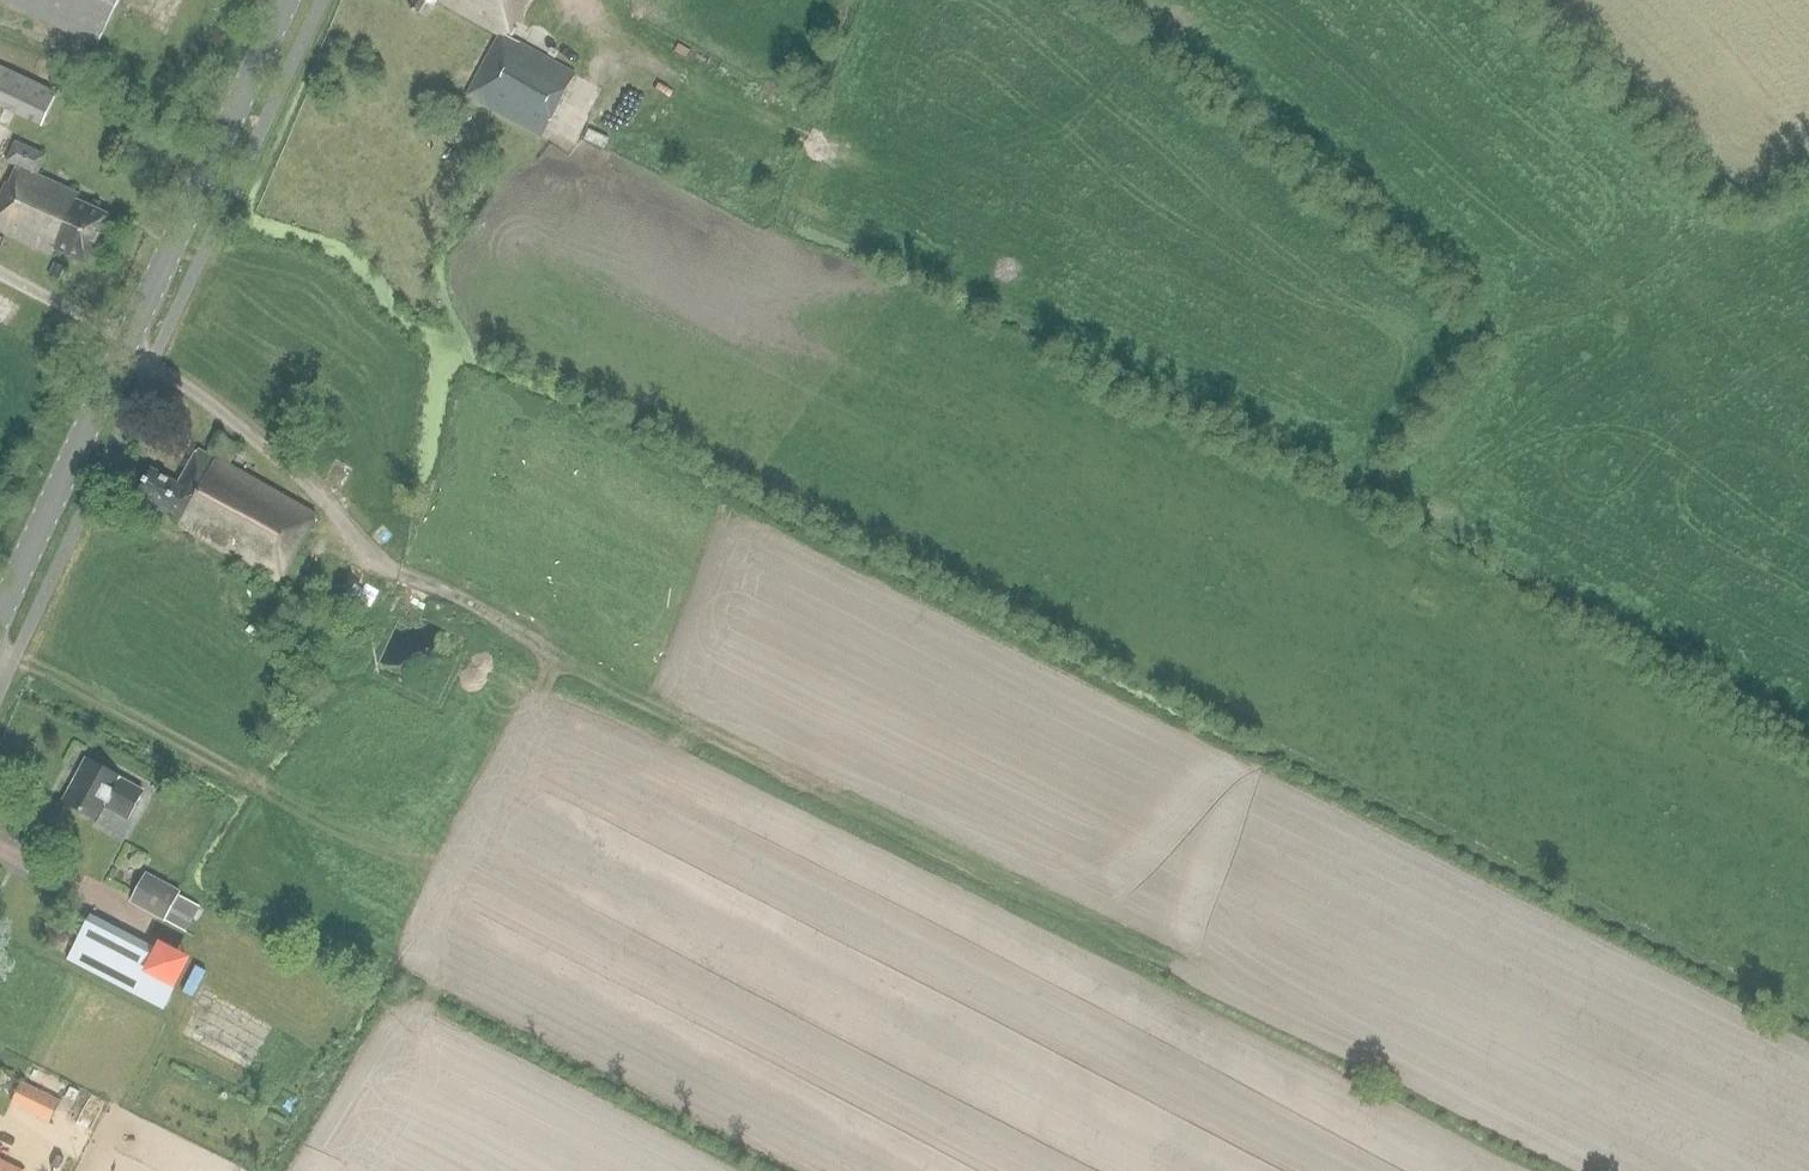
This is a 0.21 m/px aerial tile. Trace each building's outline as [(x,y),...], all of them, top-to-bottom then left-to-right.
[(94,45),(116,0),(5,0),(94,45)] [(418,0),(414,0),(409,10),(411,11),(410,13),(415,15),(416,13),(418,14),(424,3),(418,0)] [(497,34),(464,97),(496,114),(539,138),(574,74),(506,37),(526,0),(434,0),(497,34)] [(0,67),(0,104),(45,124),(58,93),(0,67)] [(0,196),(0,232),(49,256),(52,249),(84,264),(107,217),(75,201),(78,195),(37,175),(47,154),(19,140),(8,161),(18,166),(8,185),(6,184),(0,196)] [(65,268),(54,263),(47,276),(58,281),(65,268)] [(177,527),(277,582),(315,515),(227,467),(238,447),(216,435),(206,453),(197,449),(178,484),(151,470),(138,494),(182,519),(177,527)] [(333,459),(322,481),(339,489),(350,468),(333,459)] [(307,578),(365,611),(380,584),(321,552),(307,578)] [(92,822),(100,807),(125,820),(140,794),(114,780),(115,778),(83,761),(75,776),(77,777),(62,806),(92,822)] [(144,874),(128,903),(184,932),(197,907),(176,896),(178,892),(144,874)] [(143,975),(157,949),(90,914),(67,958),(163,1009),(173,991),(143,975)] [(11,1103),(49,1123),(60,1103),(22,1082),(11,1103)] [(0,1161),(0,1170),(20,1170),(0,1161)]
